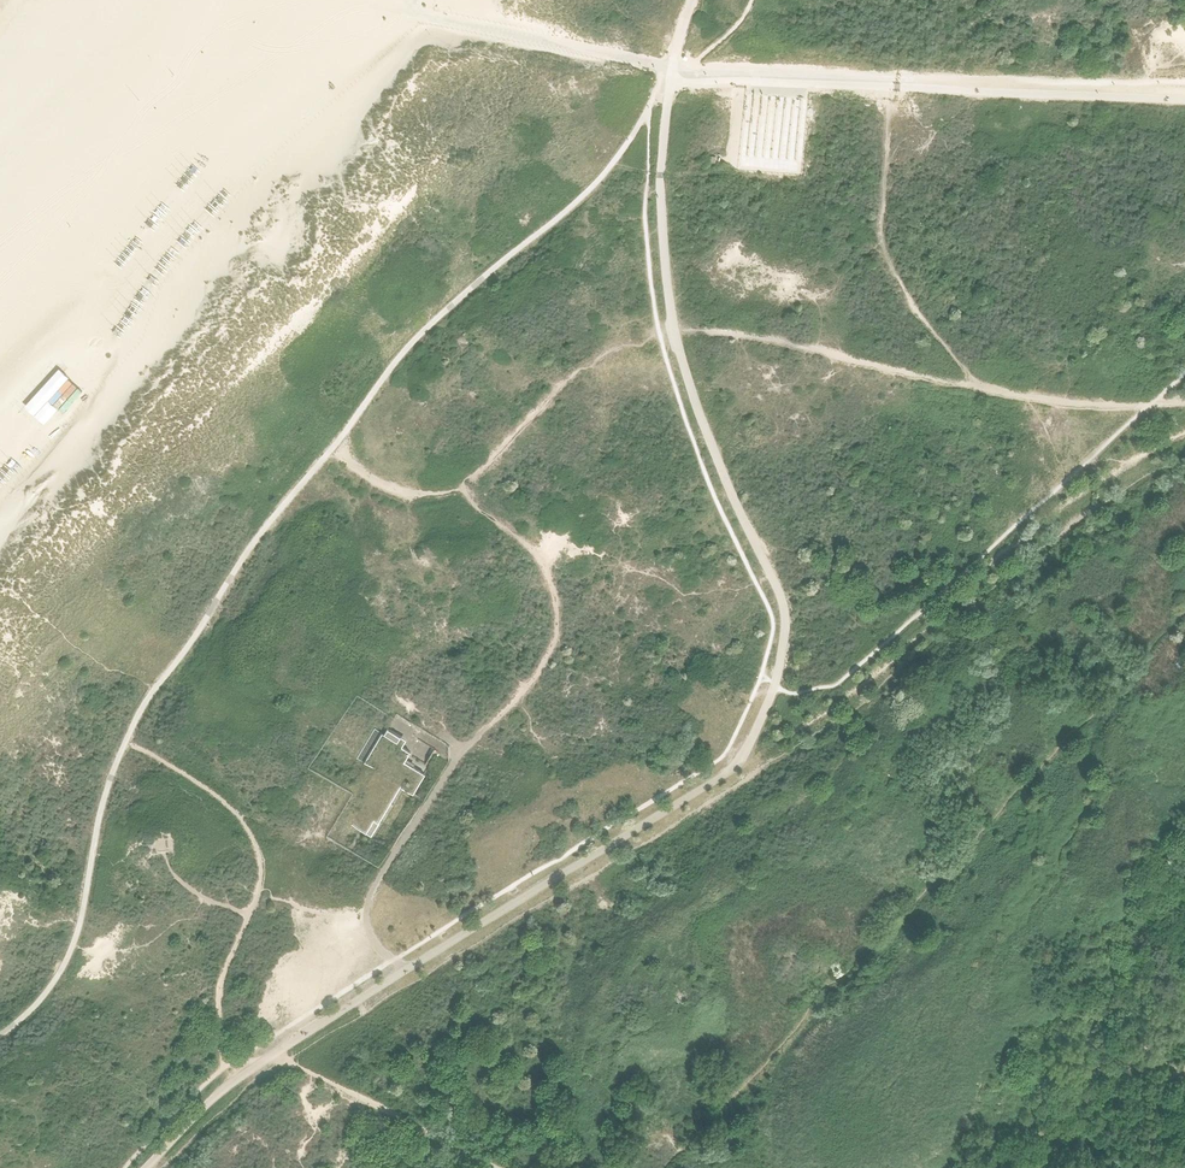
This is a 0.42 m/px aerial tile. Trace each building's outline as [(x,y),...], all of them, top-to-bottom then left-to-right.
[(304,88),(287,107),(301,120),(318,101),(304,88)] [(71,395),(54,383),(22,424),(39,436),(71,395)] [(414,794),(425,775),(405,763),(411,752),(402,747),(405,742),(401,740),(402,737),(389,729),(386,735),(375,729),(357,759),(365,765),(334,815),(372,837),(401,787),(414,794)] [(156,834),(151,840),(150,844),(155,851),(163,850),(172,850),(176,846),(177,841),(175,837),(168,834),(160,834),(156,834)]
